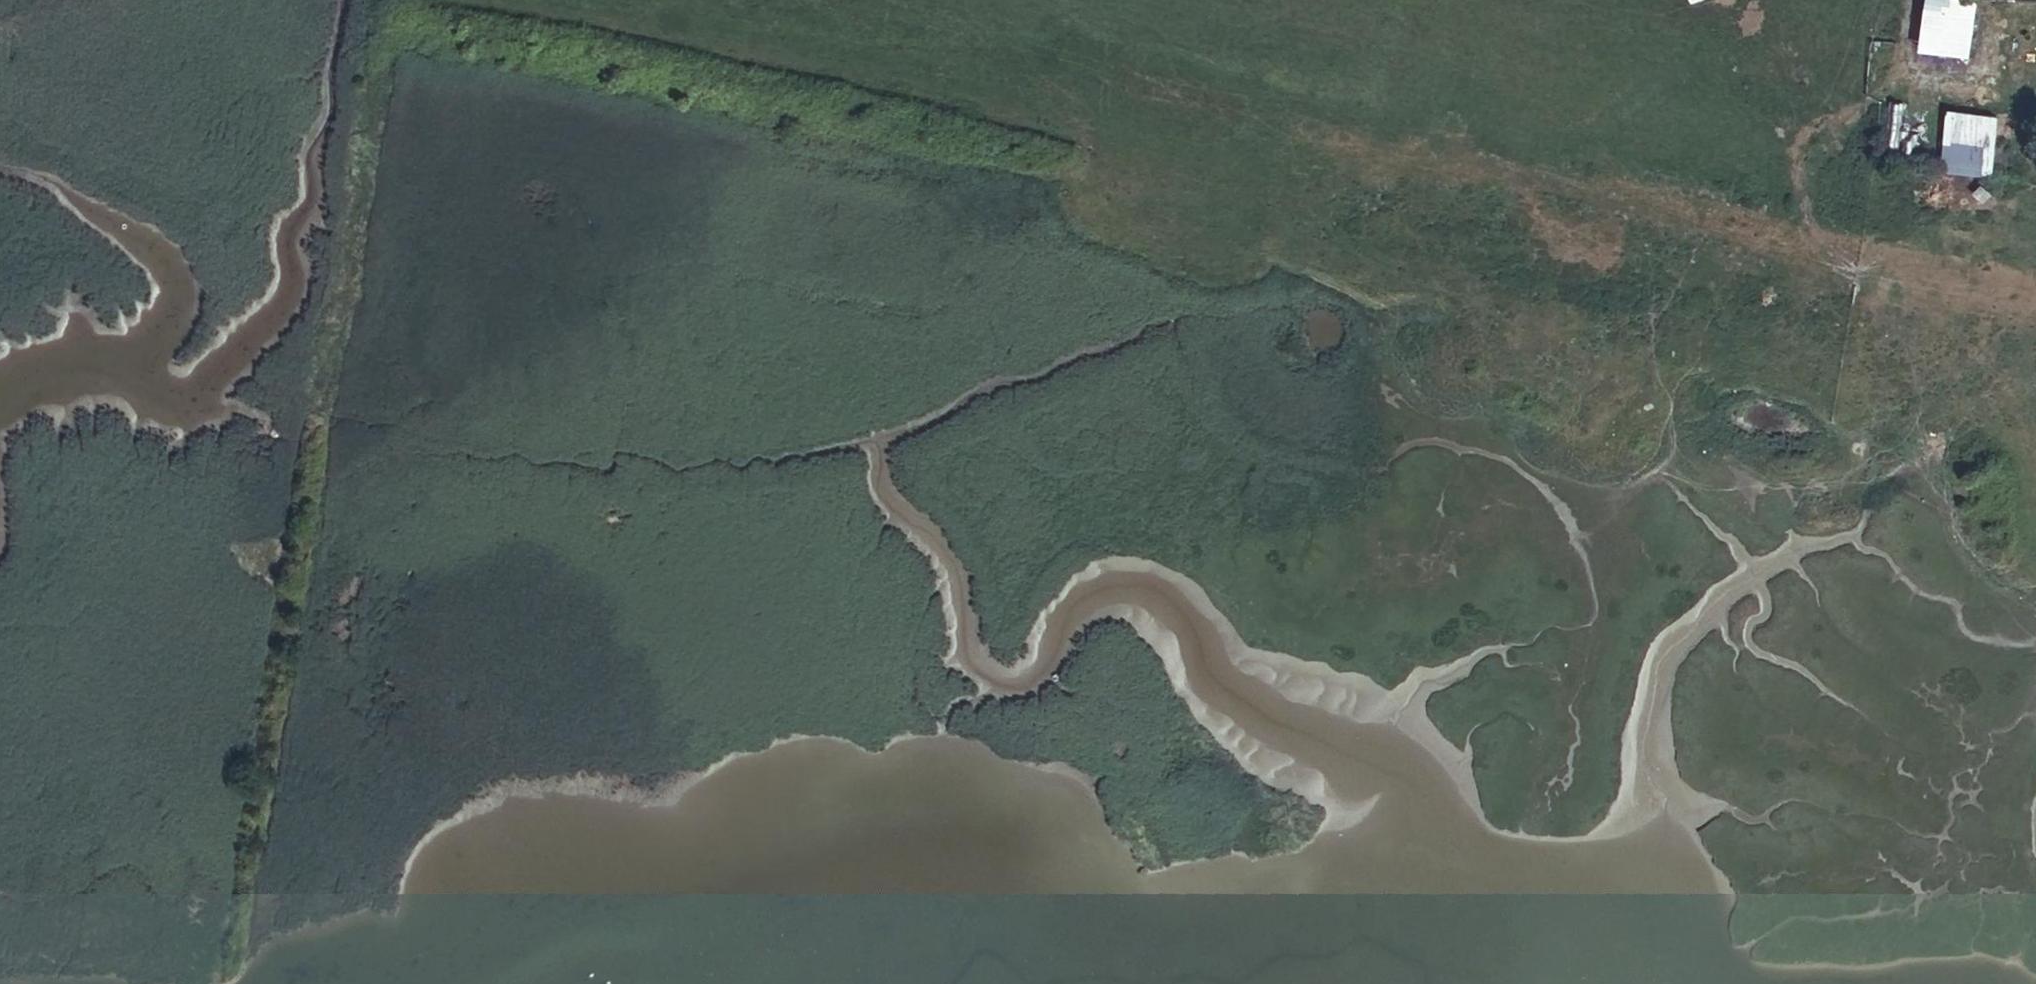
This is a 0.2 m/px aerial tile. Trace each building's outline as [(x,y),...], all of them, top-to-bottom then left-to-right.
[(1920,45),(1972,52),(1978,0),(1926,0),(1920,45)] [(1999,110),(1946,106),(1941,169),(1994,173),(1999,110)]
